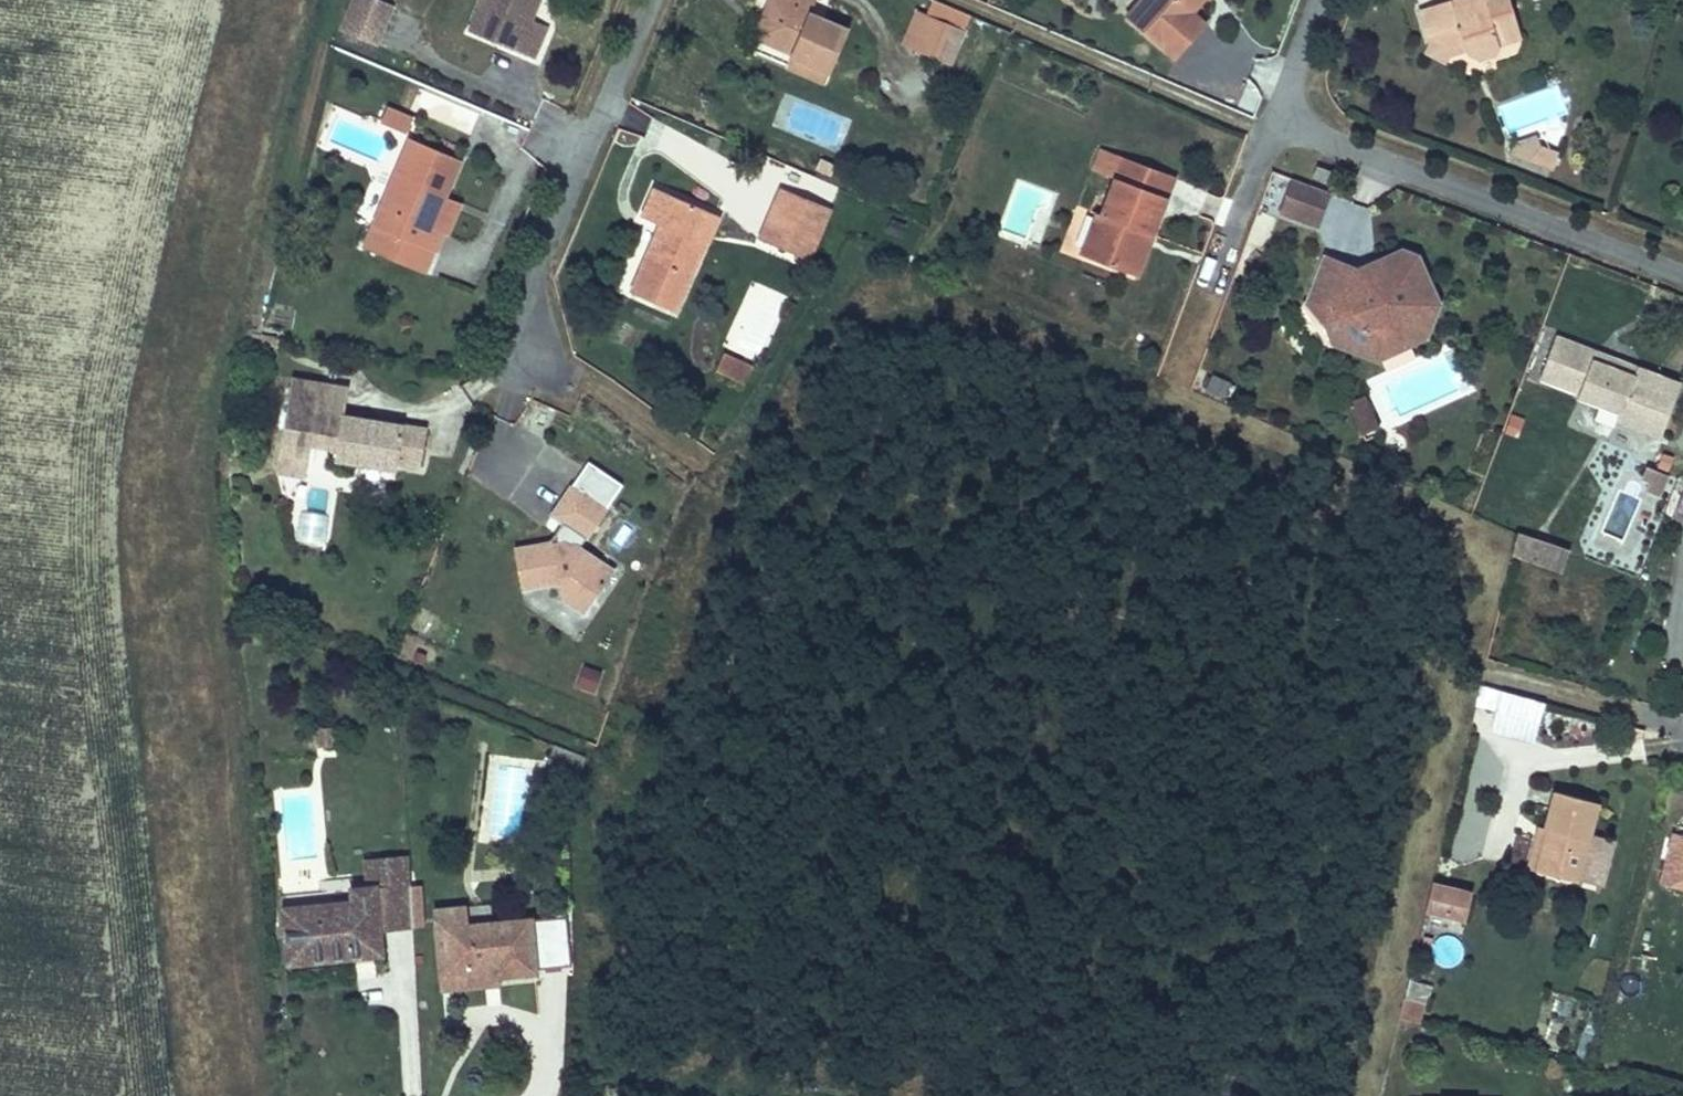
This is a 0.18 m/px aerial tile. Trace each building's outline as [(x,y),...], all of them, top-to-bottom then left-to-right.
[(393,5),(382,0),(353,0),(341,30),(376,45),(393,5)] [(469,31),(534,59),(548,26),(531,19),(523,16),(530,0),(483,0),(469,31)] [(538,3),(531,0),(530,0),(523,16),(531,19),(538,3)] [(760,35),(775,0),(770,0),(753,38),(792,55),(795,50),(760,35)] [(847,29),(809,13),(814,0),(775,0),(760,35),(795,50),(792,55),(829,71),(847,29)] [(1510,0),(1478,0),(1467,4),(1466,0),(1449,0),(1420,9),(1430,41),(1443,36),(1447,47),(1450,57),(1467,51),(1480,58),(1494,53),(1499,44),(1522,36),(1510,0)] [(912,47),(926,15),(918,11),(904,43),(912,47)] [(949,63),(963,31),(926,15),(912,47),(949,63)] [(1450,57),(1447,47),(1443,36),(1430,41),(1425,52),(1435,58),(1447,63),(1450,57)] [(829,71),(792,55),(788,67),(824,82),(829,71)] [(384,102),(376,118),(405,132),(413,116),(384,102)] [(1534,163),(1541,145),(1538,138),(1527,142),(1516,146),(1513,156),(1534,163)] [(432,227),(445,196),(460,160),(410,139),(373,225),(364,247),(377,252),(386,231),(433,250),(435,251),(444,232),(432,227)] [(1551,170),(1557,152),(1541,145),(1534,163),(1551,170)] [(1152,236),(1174,178),(1103,151),(1096,170),(1117,178),(1103,215),(1098,213),(1082,254),(1126,272),(1141,231),(1152,236)] [(831,175),(835,165),(821,158),(816,168),(831,175)] [(1328,182),(1332,172),(1317,166),(1313,177),(1328,182)] [(1276,214),(1288,176),(1275,171),(1263,209),(1276,214)] [(1315,224),(1328,191),(1294,179),(1282,212),(1315,224)] [(674,312),(705,242),(694,238),(706,210),(655,188),(643,217),(661,225),(667,227),(665,233),(659,230),(632,293),(674,312)] [(795,254),(817,203),(781,188),(759,239),(795,254)] [(1316,224),(1329,192),(1328,191),(1315,224),(1316,224)] [(444,232),(456,201),(445,196),(432,227),(444,232)] [(809,259),(830,209),(817,203),(795,254),(809,259)] [(708,244),(720,216),(706,210),(694,238),(705,242),(708,244)] [(665,233),(667,227),(661,225),(659,230),(665,233)] [(423,272),(433,250),(386,231),(377,252),(423,272)] [(1136,276),(1152,236),(1141,231),(1126,272),(1136,276)] [(1426,336),(1439,304),(1418,257),(1404,252),(1377,264),(1380,270),(1376,279),(1378,284),(1364,291),(1362,285),(1353,282),(1346,266),(1326,259),(1309,302),(1327,309),(1344,315),(1339,328),(1334,341),(1377,357),(1426,336)] [(1376,279),(1380,270),(1377,264),(1360,271),(1346,266),(1353,282),(1362,285),(1364,291),(1378,284),(1376,279)] [(1339,328),(1344,315),(1327,309),(1309,302),(1327,323),(1334,341),(1339,328)] [(1681,384),(1638,368),(1635,376),(1593,361),(1596,352),(1556,337),(1540,379),(1579,393),(1578,396),(1621,413),(1618,420),(1661,436),(1681,384)] [(714,371),(745,383),(753,364),(722,351),(714,371)] [(1638,368),(1596,352),(1593,361),(1635,376),(1638,368)] [(1211,371),(1202,386),(1225,398),(1233,384),(1211,371)] [(420,468),(426,428),(344,414),(343,414),(316,410),(320,383),(292,378),(280,452),(308,457),(310,446),(337,450),(335,460),(396,471),(397,464),(420,468)] [(344,414),(348,387),(320,383),(316,410),(343,414),(344,414)] [(1375,418),(1365,394),(1347,403),(1358,426),(1375,418)] [(1518,435),(1523,416),(1507,412),(1502,431),(1518,435)] [(1380,427),(1375,418),(1358,426),(1362,435),(1380,427)] [(305,477),(308,457),(280,452),(276,473),(305,477)] [(1642,484),(1660,492),(1668,475),(1649,467),(1642,484)] [(605,508),(612,496),(611,495),(583,477),(580,474),(552,515),(586,538),(606,509),(605,508)] [(1536,563),(1544,541),(1517,532),(1517,533),(1512,554),(1536,563)] [(607,579),(589,567),(596,558),(579,547),(577,549),(573,556),(567,551),(571,545),(564,540),(514,549),(522,590),(559,583),(562,598),(584,613),(607,579)] [(1562,572),(1570,551),(1544,541),(1536,563),(1562,572)] [(573,556),(577,549),(571,545),(567,551),(573,556)] [(613,570),(596,558),(589,567),(607,579),(613,570)] [(595,693),(602,670),(583,664),(575,687),(595,693)] [(1533,742),(1544,702),(1480,685),(1475,704),(1497,710),(1491,731),(1533,742)] [(336,746),(335,727),(316,728),(317,746),(336,746)] [(483,839),(535,842),(539,759),(487,756),(483,839)] [(1578,879),(1590,833),(1599,803),(1555,792),(1545,829),(1548,829),(1537,870),(1578,881),(1578,879)] [(1537,870),(1548,829),(1545,829),(1539,827),(1528,868),(1537,870)] [(1673,833),(1661,882),(1682,887),(1682,836),(1673,833)] [(410,885),(410,884),(375,888),(374,887),(353,889),(354,902),(284,909),(289,962),(354,956),(353,946),(380,944),(379,930),(413,928),(410,885)] [(422,926),(419,885),(410,885),(413,928),(422,926)] [(1466,919),(1472,895),(1432,885),(1426,909),(1466,919)] [(571,965),(566,916),(530,920),(446,928),(452,989),(484,986),(483,975),(484,975),(483,967),(496,966),(497,975),(535,972),(535,969),(571,965)] [(452,989),(446,928),(437,929),(443,990),(452,989)] [(1431,947),(1433,939),(1424,937),(1423,945),(1431,947)] [(381,953),(380,944),(353,946),(354,956),(381,953)] [(497,975),(496,966),(483,967),(484,975),(483,975),(484,986),(497,985),(497,975)] [(1411,979),(1405,1002),(1424,1007),(1430,985),(1411,979)]
